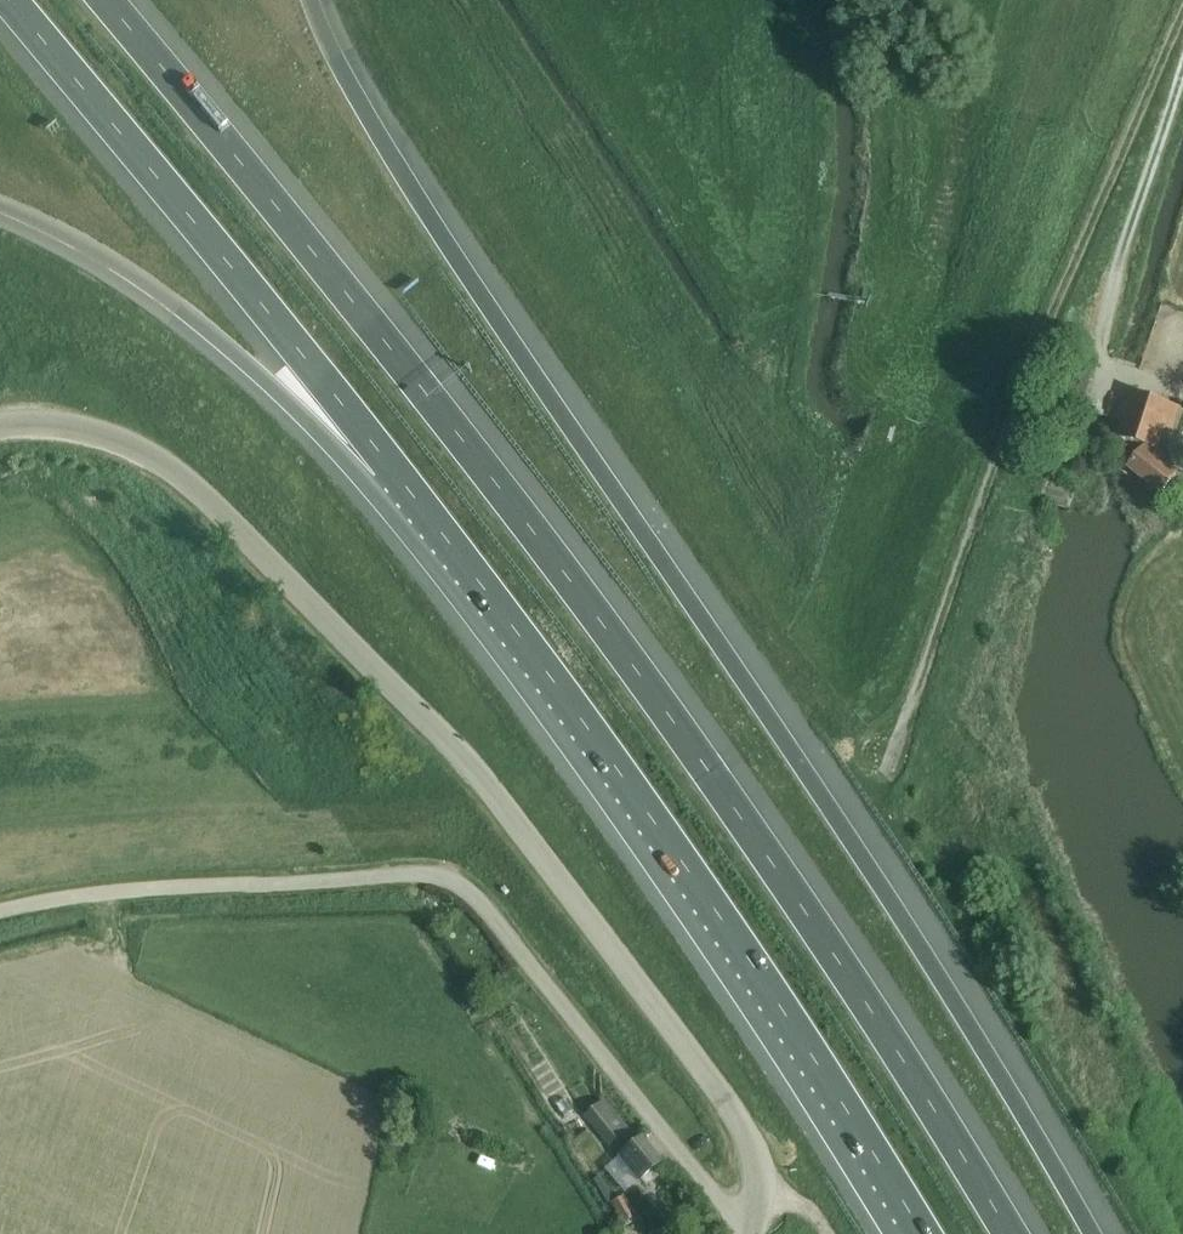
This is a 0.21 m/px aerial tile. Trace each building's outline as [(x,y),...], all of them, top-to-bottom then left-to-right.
[(1171,429),(1178,408),(1128,391),(1123,407),(1128,408),(1118,436),(1143,445),(1142,447),(1127,467),(1159,492),(1175,473),(1152,455),(1162,426),(1171,429)] [(610,1145),(627,1131),(607,1106),(589,1120),(610,1145)] [(667,1169),(641,1138),(622,1153),(620,1155),(638,1180),(660,1162),(666,1170),(667,1169)] [(623,1224),(637,1215),(624,1195),(610,1203),(623,1224)]
